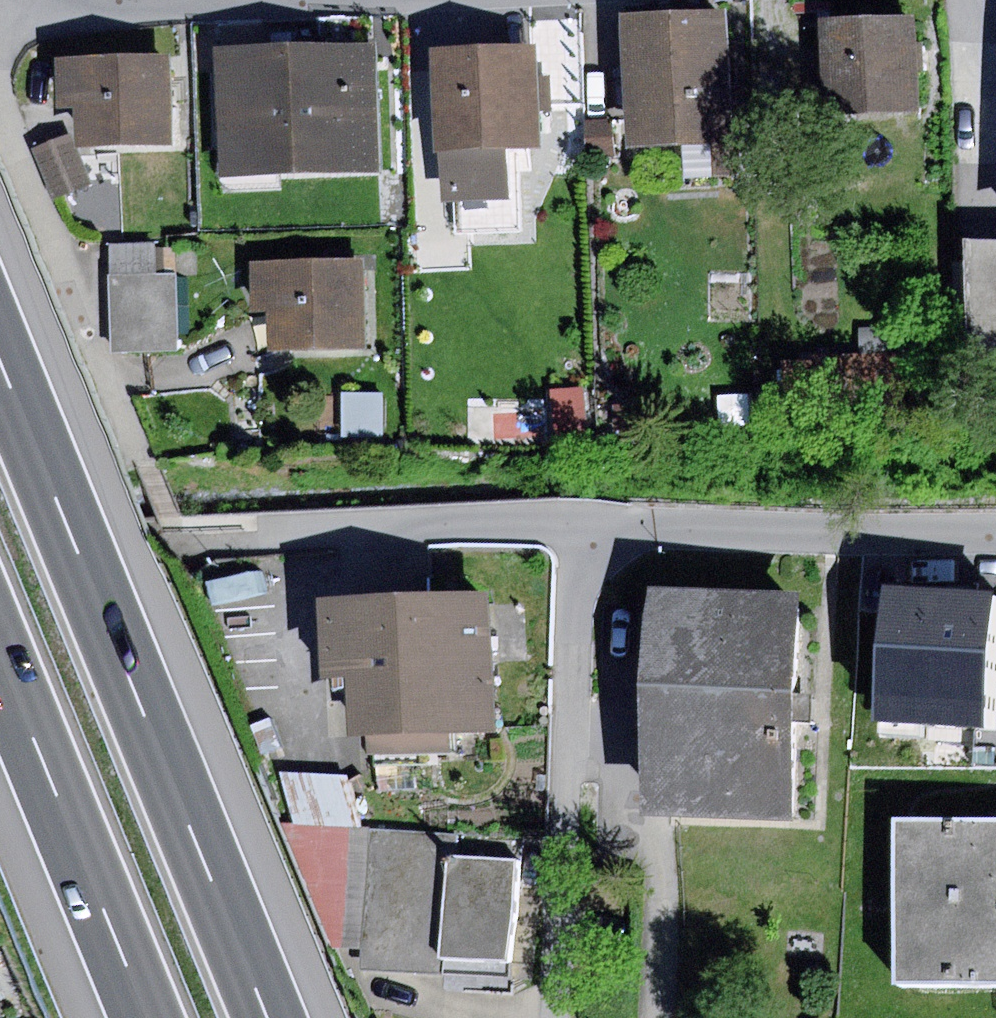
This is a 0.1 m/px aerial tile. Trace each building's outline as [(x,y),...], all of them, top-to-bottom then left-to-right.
[(729,11),(625,16),(631,147),(735,141),(729,11)] [(914,14),(821,19),(825,110),(918,106),(914,14)] [(370,16),(321,17),(322,40),(371,38),(370,16)] [(375,44),(216,50),(220,178),(380,173),(375,44)] [(529,47),(433,52),(441,203),(454,202),(455,235),(522,231),(518,148),(534,147),(529,47)] [(171,55),(56,57),(57,109),(80,108),(81,146),(173,143),(171,55)] [(613,119),(587,120),(589,155),(614,154),(613,119)] [(69,135),(34,148),(55,199),(89,185),(69,135)] [(155,244),(110,246),(112,352),(180,350),(178,274),(156,275),(155,244)] [(968,246),(970,369),(995,370),(995,247),(968,246)] [(364,257),(250,261),(251,310),(269,309),(271,351),(366,348),(364,257)] [(904,401),(901,350),(814,355),(814,360),(783,362),(786,408),(904,401)] [(584,390),(550,392),(552,442),(587,440),(584,390)] [(382,394),(342,395),(343,438),(383,437),(382,394)] [(900,589),(892,719),(977,724),(995,725),(995,595),(900,589)] [(804,594),(648,591),(643,808),(799,812),(804,594)] [(487,593),(319,601),(323,679),(348,678),(351,735),(370,734),(453,730),(493,728),(487,593)] [(976,767),(995,767),(995,725),(977,724),(976,767)] [(453,730),(370,734),(371,756),(454,752),(453,730)] [(280,771),(294,824),(364,827),(348,776),(280,771)] [(900,822),(901,983),(995,982),(995,822),(900,822)] [(363,949),(370,828),(364,827),(294,824),(284,824),(332,948),(363,949)] [(450,833),(370,828),(363,949),(362,968),(510,977),(517,861),(449,857),(450,833)]
